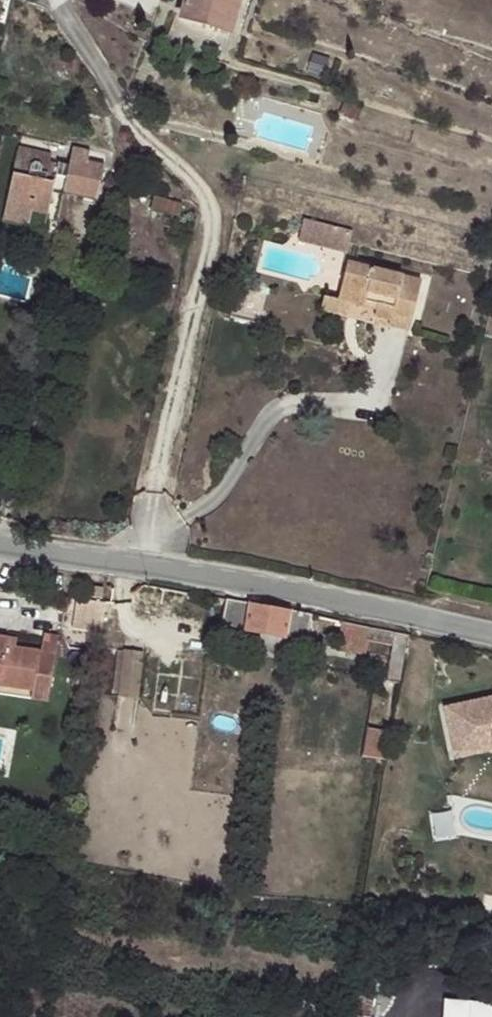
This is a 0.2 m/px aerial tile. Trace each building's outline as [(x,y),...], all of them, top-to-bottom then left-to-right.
[(183,16),(230,31),(240,0),(187,0),(183,16)] [(13,158),(3,207),(30,213),(31,208),(46,211),(51,187),(93,196),(102,160),(87,157),(89,148),(73,144),(69,163),(48,158),(47,168),(40,167),(40,165),(40,162),(38,160),(36,158),(33,158),(30,159),(27,162),(13,158)] [(154,198),(151,209),(178,216),(181,205),(154,198)] [(3,207),(0,218),(42,227),(46,211),(31,208),(30,213),(3,207)] [(303,219),(298,240),(347,252),(352,232),(303,219)] [(347,258),(340,297),(353,299),(367,303),(368,296),(382,300),(378,312),(394,315),(396,309),(416,314),(423,274),(347,258)] [(353,299),(340,297),(327,293),(323,308),(350,315),(353,299)] [(396,309),(394,315),(392,322),(413,326),(416,314),(396,309)] [(89,586),(87,597),(102,599),(104,588),(89,586)] [(105,603),(78,599),(74,630),(100,635),(102,620),(105,603)] [(251,603),(227,599),(222,624),(246,629),(245,631),(260,634),(284,639),(285,637),(307,642),(313,615),(291,611),(251,603)] [(408,652),(411,634),(371,627),(342,621),(338,648),(366,654),(368,640),(392,644),(387,681),(400,683),(404,652),(408,652)] [(281,655),(284,639),(260,634),(255,651),(281,655)] [(31,695),(30,706),(48,709),(55,661),(5,652),(8,642),(0,641),(0,690),(31,695)] [(44,649),(8,642),(5,652),(55,661),(57,651),(44,649)] [(140,700),(147,656),(119,651),(112,695),(140,700)] [(455,685),(462,739),(489,735),(491,736),(491,679),(455,685)] [(368,725),(363,755),(387,758),(392,730),(368,725)]
